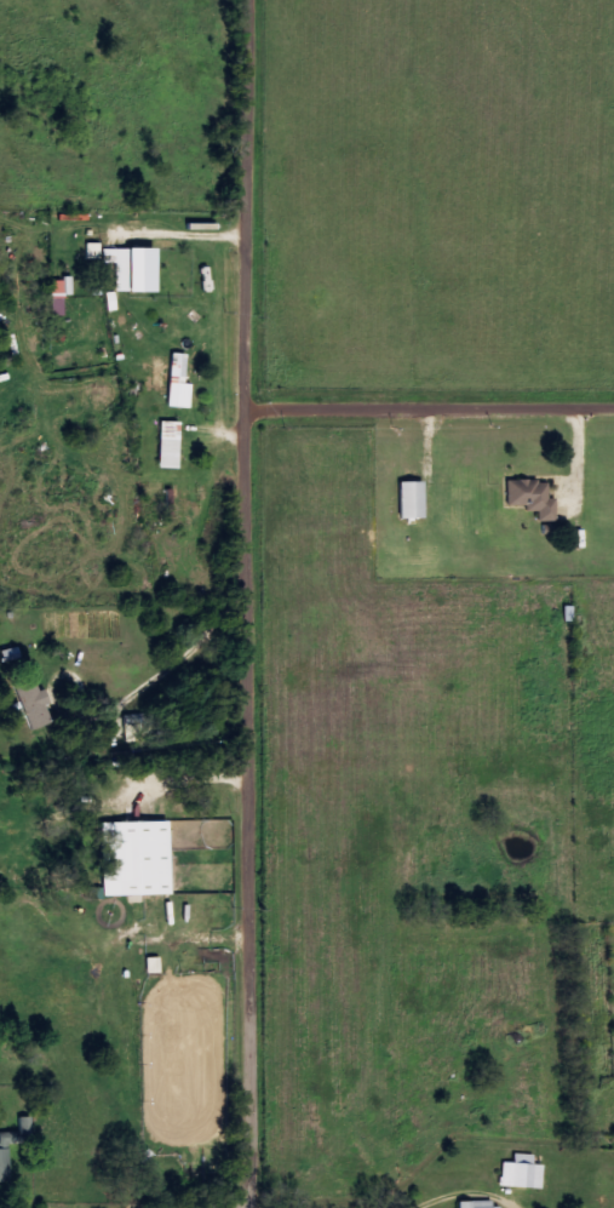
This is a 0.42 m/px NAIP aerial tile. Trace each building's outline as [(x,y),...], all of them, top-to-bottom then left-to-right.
[(90,258),(104,258),(104,242),(90,242),(90,258)] [(119,291),(160,291),(161,248),(106,248),(105,263),(119,263),(119,291)] [(66,295),(75,295),(75,278),(53,279),(55,316),(66,315),(66,295)] [(172,357),(157,356),(156,387),(170,387),(172,357)] [(171,407),(193,408),(194,383),(172,382),(171,407)] [(181,468),(183,422),(163,421),(162,467),(181,468)] [(510,481),(510,506),(530,506),(530,511),(541,511),(541,521),(559,521),(558,498),(551,498),(551,480),(510,481)] [(427,482),(403,482),(404,518),(428,518),(427,482)] [(19,688),(32,730),(55,723),(49,705),(53,703),(49,689),(42,691),(39,681),(19,688)] [(128,746),(150,746),(150,716),(129,715),(128,746)] [(105,822),(106,896),(174,895),(173,821),(105,822)] [(33,1117),(21,1117),(22,1132),(0,1133),(1,1144),(34,1143),(33,1117)] [(13,1180),(11,1149),(0,1150),(0,1181),(13,1180)] [(537,1155),(517,1154),(517,1163),(505,1163),(504,1187),(545,1188),(546,1165),(537,1165),(537,1155)]
